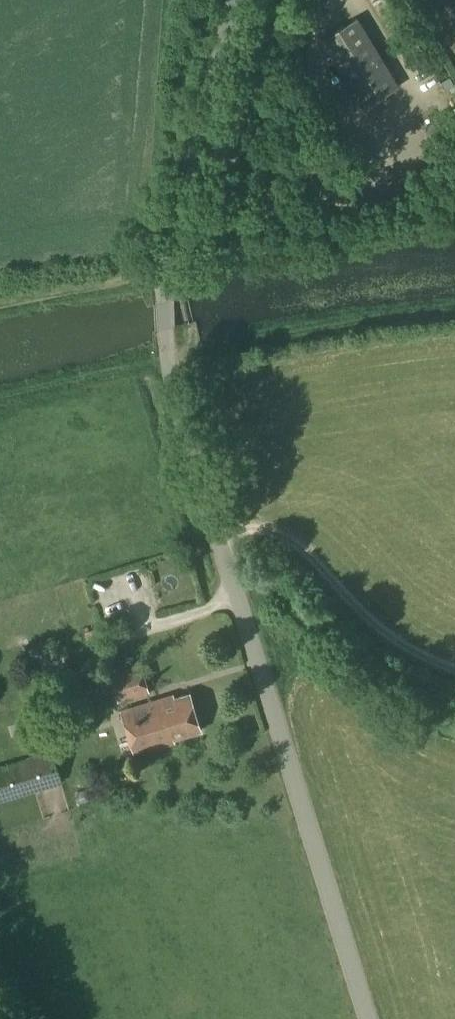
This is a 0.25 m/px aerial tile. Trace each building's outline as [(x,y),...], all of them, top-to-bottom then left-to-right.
[(364,107),(397,87),(356,19),(323,40),(364,107)] [(449,77),(440,82),(445,90),(454,85),(449,77)] [(117,703),(149,694),(140,663),(108,673),(117,703)] [(200,731),(189,695),(162,703),(161,699),(122,711),(135,755),(174,744),(172,740),(200,731)] [(61,783),(51,750),(0,765),(0,801),(61,783)]
